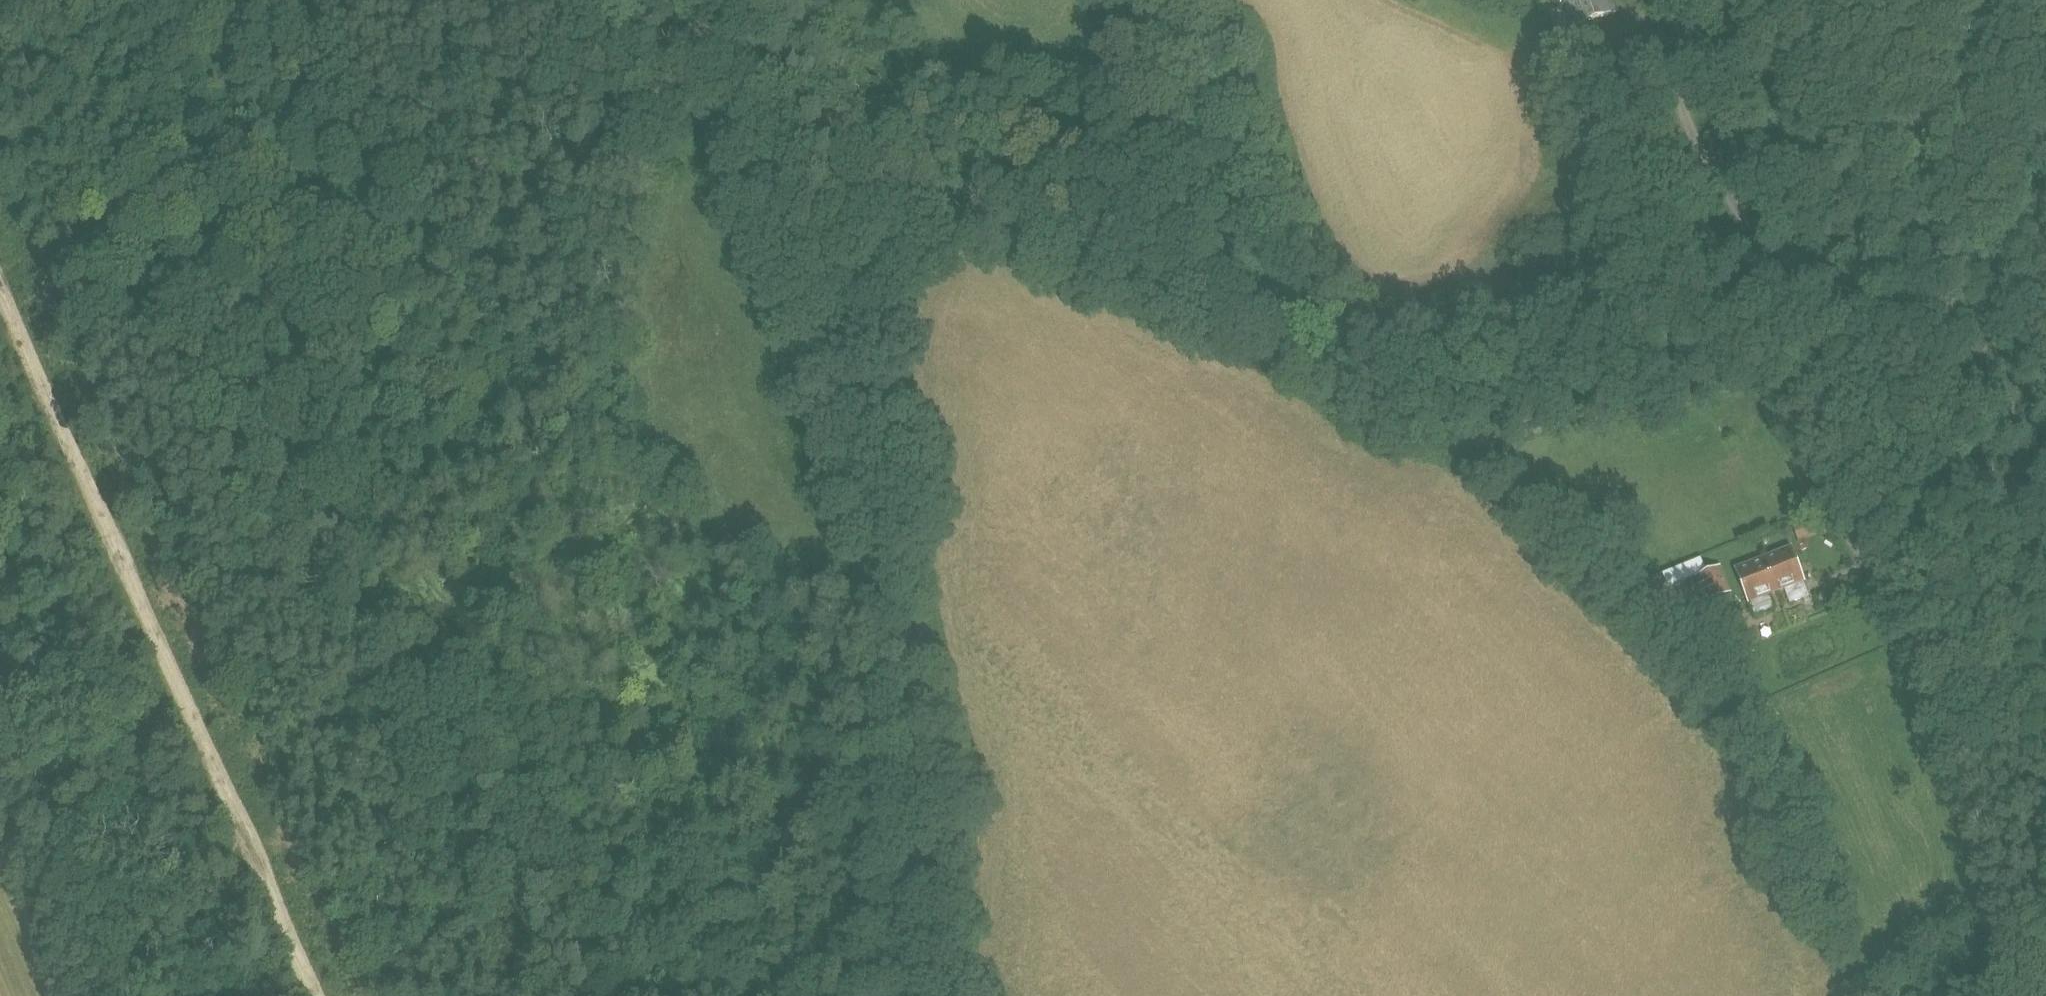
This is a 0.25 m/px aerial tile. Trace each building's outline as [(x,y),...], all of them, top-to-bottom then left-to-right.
[(1620,11),(1616,0),(1565,0),(1574,27),(1620,11)] [(1765,559),(1777,590),(1785,587),(1791,603),(1810,596),(1804,580),(1793,548),(1765,559)] [(1769,593),(1777,590),(1765,559),(1738,569),(1749,600),(1750,600),(1756,616),(1775,609),(1769,593)] [(1728,567),(1701,578),(1718,620),(1737,612),(1731,597),(1738,594),(1728,567)]
